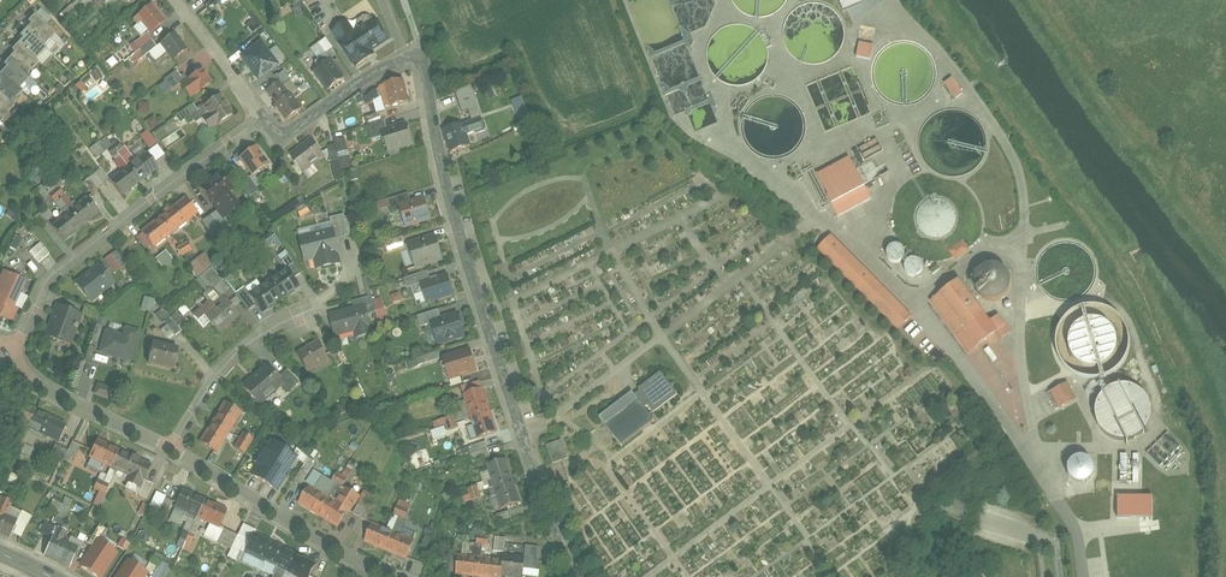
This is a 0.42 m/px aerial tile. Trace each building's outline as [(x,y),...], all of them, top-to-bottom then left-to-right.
[(152,4),(133,20),(137,25),(140,22),(150,34),(166,21),(152,4)] [(348,21),(332,32),(342,48),(341,48),(351,64),(352,64),(355,67),(375,54),(373,50),(390,39),(376,18),(374,19),(371,16),(368,15),(366,15),(364,15),(361,17),(359,18),(358,20),(357,24),(357,28),(358,30),(355,32),(348,21)] [(34,16),(27,23),(30,25),(20,36),(22,39),(11,50),(14,53),(2,65),(6,68),(0,74),(0,116),(3,119),(15,107),(12,104),(22,93),(19,89),(30,78),(27,75),(38,64),(34,61),(45,50),(42,47),(54,35),(34,16)] [(156,47),(149,52),(155,61),(166,52),(172,61),(188,50),(175,33),(156,47)] [(151,41),(146,34),(134,43),(139,49),(151,41)] [(870,38),(859,36),(857,47),(868,49),(870,38)] [(339,55),(326,37),(319,43),(331,58),(332,60),(339,55)] [(261,40),(239,56),(257,80),(279,64),(261,40)] [(156,47),(151,41),(139,49),(144,56),(149,52),(156,47)] [(673,76),(661,80),(672,116),(687,111),(694,131),(716,124),(692,50),(684,52),(686,61),(679,64),(682,71),(672,74),(673,76)] [(315,70),(330,89),(345,77),(332,60),(331,58),(315,70)] [(180,85),(189,98),(212,82),(203,69),(180,85)] [(177,70),(163,80),(170,90),(184,80),(177,70)] [(263,83),(268,90),(279,82),(286,77),(281,71),(263,83)] [(949,77),(940,84),(952,99),(961,92),(949,77)] [(389,105),(410,100),(405,80),(384,85),(389,105)] [(274,104),(286,121),(302,110),(289,93),(288,94),(279,82),(268,90),(266,91),(275,103),(274,104)] [(235,113),(221,95),(197,112),(192,115),(201,127),(205,125),(210,132),(235,113)] [(520,95),(509,100),(519,122),(530,117),(520,95)] [(197,112),(192,104),(175,116),(180,124),(192,115),(197,112)] [(149,130),(158,122),(151,115),(143,122),(149,130)] [(444,130),(451,150),(471,144),(467,133),(485,128),(482,118),(444,130)] [(384,130),(390,150),(412,143),(406,123),(384,130)] [(147,131),(140,136),(150,149),(157,144),(147,131)] [(93,157),(111,145),(105,136),(87,148),(93,157)] [(311,139),(288,156),(302,174),(324,157),(311,139)] [(269,163),(257,145),(238,158),(251,176),(253,174),(269,163)] [(335,145),(327,146),(330,162),(338,160),(335,145)] [(109,178),(122,196),(158,169),(146,152),(135,160),(125,146),(116,152),(120,158),(114,163),(120,171),(109,178)] [(870,198),(848,158),(818,174),(839,214),(870,198)] [(220,170),(197,187),(210,204),(211,203),(217,211),(222,218),(224,216),(238,206),(227,192),(233,187),(220,170)] [(97,172),(90,177),(99,189),(106,185),(97,172)] [(251,176),(240,183),(249,197),(259,190),(257,187),(261,184),(253,174),(251,176)] [(83,182),(92,195),(99,189),(90,177),(83,182)] [(50,225),(64,242),(99,212),(86,196),(50,225)] [(198,213),(185,197),(140,231),(153,248),(198,213)] [(430,217),(425,198),(400,205),(406,224),(430,217)] [(954,210),(949,206),(944,202),(937,201),(931,202),(925,205),(920,210),(918,216),(917,223),(918,229),(922,235),(928,239),(934,241),(941,241),(947,238),(952,234),(956,228),(957,222),(956,216),(954,210)] [(31,215),(41,226),(53,216),(43,204),(31,215)] [(217,211),(209,216),(219,231),(221,234),(231,226),(224,216),(222,218),(217,211)] [(209,216),(201,222),(212,236),(219,231),(209,216)] [(335,231),(302,239),(307,262),(316,260),(318,270),(342,265),(335,231)] [(818,250),(899,331),(913,316),(832,236),(818,250)] [(435,237),(410,245),(416,266),(442,258),(435,237)] [(37,263),(49,253),(39,241),(27,251),(37,263)] [(958,262),(971,251),(963,241),(949,252),(958,262)] [(179,256),(190,251),(187,245),(177,250),(179,256)] [(922,250),(882,247),(881,259),(899,261),(898,274),(920,276),(922,250)] [(162,269),(173,262),(164,250),(154,257),(162,269)] [(201,253),(187,264),(196,276),(210,265),(201,253)] [(111,255),(104,260),(114,273),(121,268),(111,255)] [(98,263),(74,283),(92,303),(116,284),(98,263)] [(975,283),(975,289),(978,295),(983,299),(988,301),(994,302),(1000,300),(1005,297),(1009,292),(1011,287),(1011,281),(1009,275),(1006,270),(1001,267),(995,265),(989,265),(983,268),(979,272),(976,277),(975,283)] [(194,279),(202,289),(207,285),(208,287),(219,279),(209,267),(194,279)] [(291,268),(250,296),(263,314),(303,286),(291,268)] [(1,317),(13,322),(19,309),(15,307),(27,280),(3,270),(0,276),(0,320),(1,317)] [(453,292),(448,276),(422,284),(428,300),(453,292)] [(932,302),(969,353),(997,333),(960,282),(932,302)] [(150,311),(153,299),(143,296),(139,309),(150,311)] [(242,316),(227,298),(208,314),(223,332),(242,316)] [(82,315),(55,305),(44,336),(71,346),(82,315)] [(334,316),(339,337),(358,332),(359,338),(375,334),(368,307),(334,316)] [(1061,362),(1069,372),(1080,378),(1092,381),(1105,379),(1116,373),(1124,365),(1129,354),(1130,342),(1128,331),(1122,321),(1114,313),(1103,308),(1091,307),(1080,310),(1069,316),(1061,326),(1057,338),(1057,350),(1061,362)] [(151,317),(171,338),(187,323),(175,310),(168,317),(161,309),(151,317)] [(459,313),(433,321),(439,342),(466,334),(459,313)] [(125,336),(108,331),(102,350),(130,359),(139,331),(127,328),(125,336)] [(151,339),(146,365),(178,370),(183,345),(151,339)] [(323,342),(301,353),(312,375),(334,363),(323,342)] [(471,350),(446,358),(451,375),(476,367),(471,350)] [(71,358),(65,378),(76,382),(82,361),(71,358)] [(269,363),(245,385),(261,403),(285,382),(269,363)] [(600,418),(622,448),(655,423),(647,412),(652,409),(654,412),(677,394),(661,372),(638,389),(640,391),(634,396),(633,393),(600,418)] [(1051,393),(1059,409),(1076,400),(1068,384),(1051,393)] [(91,395),(105,399),(107,388),(94,385),(91,395)] [(1096,410),(1096,419),(1099,428),(1104,435),(1112,441),(1121,443),(1130,442),(1139,439),(1146,432),(1151,424),(1152,415),(1151,406),(1146,397),(1139,391),(1131,387),(1121,387),(1112,389),(1104,394),(1099,401),(1096,410)] [(487,399),(484,390),(467,395),(480,434),(497,429),(493,417),(487,399)] [(224,398),(198,442),(215,452),(241,408),(224,398)] [(12,402),(4,421),(58,444),(66,424),(12,402)] [(439,428),(431,429),(433,439),(441,438),(439,428)] [(252,437),(243,432),(234,446),(244,452),(252,437)] [(1164,433),(1156,442),(1170,455),(1178,446),(1164,433)] [(298,457),(271,440),(250,473),(277,490),(298,457)] [(562,440),(546,446),(552,464),(568,458),(562,440)] [(97,441),(89,459),(112,469),(119,451),(97,441)] [(479,449),(486,447),(484,441),(466,447),(471,461),(482,457),(479,449)] [(67,451),(64,459),(72,463),(80,447),(71,443),(67,451)] [(67,451),(55,445),(49,458),(61,464),(64,459),(67,451)] [(119,451),(112,469),(128,476),(124,484),(138,489),(140,490),(144,481),(151,465),(119,451)] [(1124,484),(1139,484),(1139,455),(1117,455),(1117,479),(1124,479),(1124,484)] [(1071,480),(1074,483),(1078,485),(1083,486),(1088,485),(1092,483),(1095,479),(1096,475),(1096,470),(1095,466),(1093,462),(1089,459),(1084,458),(1080,458),(1075,460),(1072,463),(1069,467),(1068,471),(1069,476),(1071,480)] [(510,469),(507,460),(490,466),(504,506),(521,500),(518,490),(510,469)] [(330,477),(339,485),(350,473),(341,465),(330,477)] [(302,484),(305,471),(297,469),(294,482),(302,484)] [(153,485),(144,481),(140,490),(138,489),(135,496),(146,501),(153,485)] [(475,485),(467,487),(469,494),(461,496),(463,503),(479,498),(475,485)] [(311,486),(302,502),(312,508),(329,519),(338,525),(348,509),(311,486)] [(227,510),(182,491),(175,508),(219,528),(227,510)] [(154,492),(147,506),(157,510),(164,496),(154,492)] [(0,497),(0,529),(9,533),(15,519),(4,514),(10,501),(0,497)] [(63,497),(60,503),(50,499),(43,517),(60,524),(67,509),(71,510),(74,502),(63,497)] [(1154,520),(1154,497),(1119,497),(1119,520),(1154,520)] [(167,516),(173,503),(165,499),(160,512),(167,516)] [(359,500),(352,514),(365,521),(372,507),(359,500)] [(414,540),(374,524),(367,540),(378,545),(395,552),(407,557),(414,540)] [(58,529),(46,553),(69,564),(77,548),(61,540),(64,532),(58,529)] [(254,534),(246,551),(278,566),(272,576),(291,576),(292,574),(298,576),(309,576),(316,563),(254,534)] [(503,552),(503,537),(493,537),(493,552),(503,552)] [(83,565),(101,576),(116,552),(98,541),(83,565)] [(506,554),(505,563),(504,572),(523,575),(526,557),(506,554)] [(459,573),(470,575),(486,576),(503,576),(504,572),(505,563),(461,556),(459,573)] [(145,571),(127,559),(116,576),(141,576),(145,571)]
